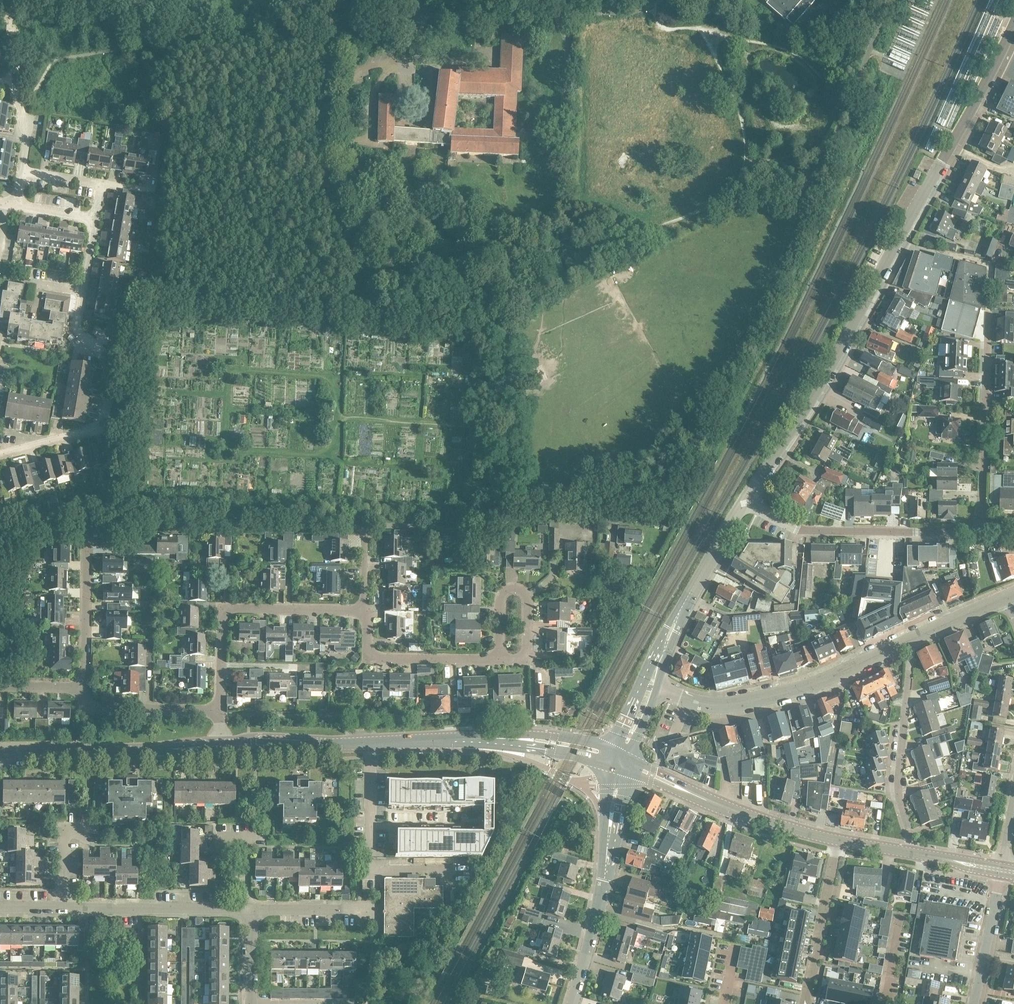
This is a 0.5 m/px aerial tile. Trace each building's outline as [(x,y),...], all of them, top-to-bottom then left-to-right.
[(768,3),(767,4),(785,21),(787,20),(794,26),(801,18),(817,0),(764,0),(768,3)] [(399,27),(397,46),(409,47),(410,27),(399,27)] [(377,94),(376,140),(445,142),(445,153),(516,156),(517,139),(516,139),(520,34),(500,34),(499,70),(454,69),(453,75),(428,74),(426,127),(392,126),(393,95),(377,94)] [(1005,96),(1013,101),(1013,86),(1011,90),(1009,89),(1005,96)] [(1001,105),(1003,107),(1001,111),(1011,116),(1010,117),(1013,119),(1013,101),(1005,96),(1001,105)] [(6,120),(10,120),(10,118),(9,118),(10,115),(7,115),(8,107),(0,106),(0,119),(6,120)] [(0,119),(0,131),(4,132),(8,132),(8,130),(7,129),(8,127),(5,126),(6,120),(0,119)] [(985,136),(1000,143),(1003,137),(1009,140),(1012,135),(990,125),(985,136)] [(62,163),(66,140),(58,138),(58,137),(56,134),(48,133),(45,148),(52,150),(50,161),(62,163)] [(86,133),(85,135),(84,141),(82,152),(88,153),(86,167),(98,169),(101,151),(90,149),(91,142),(89,141),(91,134),(86,133)] [(71,141),(66,140),(62,163),(74,165),(77,152),(82,152),(84,141),(85,135),(84,135),(84,136),(79,135),(77,147),(71,146),(71,141)] [(155,135),(153,142),(160,143),(162,136),(155,135)] [(792,135),(778,138),(781,152),(795,148),(792,135)] [(1000,143),(985,136),(979,148),(987,152),(985,155),(993,159),(995,155),(1000,158),(1004,152),(997,149),(1000,143)] [(112,153),(101,151),(98,169),(110,171),(111,171),(116,171),(121,147),(122,139),(115,137),(112,153)] [(771,146),(761,139),(756,147),(765,154),(771,146)] [(10,158),(14,158),(14,156),(13,155),(14,153),(11,152),(12,145),(0,143),(0,156),(10,158)] [(126,148),(121,147),(116,171),(122,172),(122,173),(134,175),(137,157),(125,155),(126,148)] [(137,157),(134,175),(147,177),(149,163),(155,164),(157,153),(149,151),(148,159),(137,157)] [(0,156),(0,168),(8,169),(12,170),(12,167),(11,167),(12,165),(9,164),(10,158),(0,156)] [(966,175),(981,183),(987,171),(972,163),(966,175)] [(0,168),(0,180),(6,181),(10,182),(10,179),(9,179),(10,176),(7,176),(8,169),(0,168)] [(966,175),(960,187),(975,194),(980,197),(982,193),(977,191),(981,183),(966,175)] [(1005,200),(1008,187),(1001,185),(998,198),(1005,200)] [(975,194),(960,187),(953,200),(959,203),(956,209),(980,216),(984,209),(971,202),(975,194)] [(1005,200),(1012,202),(1013,193),(1013,188),(1008,187),(1005,200)] [(116,207),(133,210),(139,211),(141,200),(135,199),(136,193),(123,191),(122,196),(108,194),(108,199),(117,200),(116,207)] [(457,195),(450,198),(450,206),(458,208),(462,201),(457,195)] [(105,211),(104,216),(131,220),(133,210),(116,207),(115,213),(105,211)] [(938,213),(934,222),(952,230),(956,221),(951,219),(951,218),(938,213)] [(28,245),(31,227),(24,226),(26,217),(21,216),(20,226),(17,243),(28,245)] [(131,220),(104,216),(104,220),(113,222),(112,228),(130,231),(131,220)] [(31,227),(28,245),(27,250),(38,251),(38,246),(41,229),(42,226),(43,219),(38,219),(37,225),(35,227),(35,228),(31,227)] [(952,230),(934,222),(930,232),(943,238),(944,237),(946,238),(946,239),(953,242),(957,233),(952,230)] [(63,233),(60,250),(70,252),(73,234),(67,233),(69,223),(64,223),(63,230),(63,233)] [(112,228),(110,239),(128,242),(130,231),(112,228)] [(52,231),(41,229),(38,246),(49,248),(52,231)] [(63,233),(52,231),(49,248),(60,250),(63,233)] [(73,234),(70,252),(81,253),(84,236),(73,234)] [(1000,238),(988,234),(981,255),(993,259),(1000,238)] [(128,242),(110,239),(109,249),(126,252),(128,242)] [(126,252),(109,249),(108,256),(98,254),(98,259),(124,263),(126,252)] [(944,322),(942,330),(941,331),(973,340),(982,310),(983,310),(984,311),(985,311),(987,270),(985,269),(960,263),(953,261),(954,260),(936,255),(934,260),(915,253),(914,254),(903,289),(912,292),(933,297),(950,301),(944,322)] [(92,269),(92,273),(118,278),(120,267),(103,264),(102,271),(92,269)] [(367,265),(353,268),(356,282),(369,279),(367,265)] [(996,267),(995,280),(1009,281),(1010,268),(996,267)] [(146,279),(147,270),(139,269),(137,278),(146,279)] [(118,278),(92,273),(91,277),(100,279),(99,285),(117,288),(118,278)] [(1009,281),(995,280),(995,281),(995,287),(1008,288),(1009,281)] [(0,311),(0,323),(9,324),(7,335),(18,337),(17,341),(49,346),(50,342),(61,344),(63,327),(66,328),(67,316),(70,299),(46,295),(45,301),(46,301),(44,313),(50,314),(48,325),(52,325),(52,329),(20,324),(21,320),(10,318),(12,308),(17,309),(18,298),(22,299),(24,287),(7,284),(5,295),(1,294),(0,301),(0,306),(1,306),(0,311)] [(89,290),(88,294),(115,299),(117,299),(119,298),(120,297),(121,294),(121,292),(120,290),(119,289),(117,288),(99,285),(99,289),(96,289),(96,291),(89,290)] [(894,301),(909,310),(913,304),(917,306),(919,305),(924,308),(926,304),(928,305),(932,298),(911,292),(907,299),(898,294),(894,301)] [(115,299),(88,294),(87,299),(93,300),(93,302),(97,302),(96,307),(113,310),(115,299)] [(1007,303),(1007,295),(994,294),(993,302),(1007,303)] [(892,304),(888,312),(904,320),(905,320),(906,321),(909,316),(907,315),(909,310),(894,301),(893,302),(896,304),(895,306),(892,304)] [(118,310),(113,310),(96,307),(94,318),(116,321),(118,310)] [(904,320),(888,312),(887,312),(883,320),(884,320),(880,326),(897,335),(895,337),(914,345),(917,337),(898,331),(900,328),(904,320)] [(1007,313),(1006,313),(1006,320),(998,320),(998,329),(997,328),(997,329),(998,329),(997,333),(996,334),(997,334),(997,342),(1013,343),(1013,326),(1013,314),(1007,313)] [(929,328),(923,341),(929,344),(934,330),(932,329),(929,328)] [(883,354),(881,358),(892,362),(895,354),(889,351),(893,341),(873,334),(867,348),(875,351),(883,354)] [(944,358),(965,359),(965,345),(953,344),(953,338),(938,338),(938,345),(944,345),(944,358)] [(865,353),(860,363),(882,374),(892,380),(897,369),(865,353)] [(1006,356),(1006,364),(994,364),(994,378),(1013,378),(1013,356),(1006,356)] [(965,359),(944,358),(944,366),(937,366),(937,378),(952,378),(952,372),(964,372),(965,359)] [(914,359),(910,367),(919,371),(922,362),(914,359)] [(71,363),(69,375),(92,379),(93,373),(94,367),(71,363)] [(69,375),(67,386),(90,390),(91,384),(92,379),(69,375)] [(879,376),(877,382),(890,388),(893,383),(879,376)] [(849,380),(846,386),(880,403),(884,394),(889,396),(892,391),(877,383),(875,389),(852,377),(850,381),(849,380)] [(955,405),(955,403),(961,403),(961,389),(953,388),(953,380),(937,380),(937,379),(918,378),(918,383),(927,385),(927,389),(936,389),(940,389),(940,402),(946,402),(947,402),(947,405),(955,405)] [(994,378),(994,392),(1006,392),(1006,398),(1013,398),(1013,378),(994,378)] [(67,386),(66,397),(89,401),(90,395),(90,390),(67,386)] [(880,403),(846,386),(843,391),(845,392),(843,396),(865,407),(863,412),(877,419),(879,414),(875,412),(880,403)] [(8,396),(5,419),(10,420),(16,421),(19,398),(8,396)] [(66,397),(64,408),(87,412),(88,407),(89,401),(66,397)] [(19,398),(16,421),(21,422),(26,422),(30,399),(26,399),(19,398)] [(904,406),(910,408),(910,406),(911,400),(906,398),(902,405),(904,406)] [(30,399),(26,422),(32,423),(37,424),(41,401),(30,399)] [(41,401),(37,424),(42,425),(48,426),(49,421),(49,418),(52,403),(41,401)] [(85,424),(86,418),(87,412),(64,408),(62,420),(85,424)] [(939,409),(919,408),(911,408),(911,415),(920,415),(920,418),(938,419),(939,409)] [(831,421),(830,423),(847,432),(847,431),(852,434),(859,422),(853,419),(854,418),(846,414),(845,415),(837,411),(834,416),(832,417),(831,420),(831,421)] [(324,412),(324,421),(333,422),(334,413),(324,412)] [(899,415),(893,427),(902,431),(907,419),(899,415)] [(878,423),(866,417),(863,423),(875,428),(878,423)] [(305,427),(305,419),(294,419),(295,427),(305,427)] [(936,421),(935,436),(942,436),(942,439),(956,439),(957,430),(959,430),(959,422),(936,421)] [(1003,456),(1013,456),(1013,421),(1007,421),(1006,439),(1004,439),(1003,456)] [(820,440),(818,446),(842,459),(847,462),(851,454),(839,447),(838,449),(834,447),(837,442),(824,435),(823,436),(821,436),(819,440),(820,440)] [(99,446),(86,449),(91,468),(104,465),(103,464),(108,463),(108,459),(107,456),(104,444),(99,446)] [(842,459),(818,446),(811,457),(825,464),(828,458),(839,464),(842,459)] [(73,452),(68,454),(69,455),(74,475),(79,474),(79,472),(91,468),(86,449),(73,452)] [(915,462),(917,450),(910,449),(908,461),(915,462)] [(885,454),(878,451),(876,458),(883,460),(885,454)] [(901,453),(899,455),(894,453),(893,456),(906,461),(908,455),(901,453)] [(945,457),(931,453),(930,459),(943,462),(945,457)] [(64,457),(51,460),(56,480),(69,476),(70,483),(76,482),(74,475),(69,455),(64,457)] [(38,463),(33,465),(37,476),(39,487),(43,485),(44,485),(43,483),(44,483),(56,480),(51,460),(38,463)] [(26,467),(16,469),(21,489),(26,488),(33,486),(35,492),(40,491),(40,490),(39,487),(37,476),(33,465),(28,466),(26,467)] [(937,477),(937,478),(956,478),(956,465),(932,465),(932,469),(930,469),(930,477),(937,477)] [(825,468),(821,478),(841,485),(844,475),(825,468)] [(6,484),(1,486),(5,500),(9,499),(10,499),(8,492),(21,489),(16,469),(3,473),(5,481),(6,484)] [(1004,490),(1004,476),(993,477),(992,504),(1001,504),(1001,490),(1004,490)] [(1000,511),(1013,511),(1013,477),(1004,476),(1004,490),(1001,490),(1001,504),(1000,511)] [(798,483),(796,487),(810,495),(813,497),(814,497),(818,499),(819,500),(822,494),(814,490),(817,485),(803,478),(801,477),(801,478),(799,478),(797,481),(798,483)] [(929,491),(929,497),(943,497),(943,491),(956,491),(956,478),(937,478),(937,491),(929,491)] [(108,494),(109,494),(106,483),(96,485),(98,497),(108,494)] [(874,515),(891,515),(891,506),(900,506),(900,490),(902,490),(902,486),(898,486),(898,490),(884,489),(884,497),(873,497),(874,515)] [(796,487),(789,499),(797,503),(799,504),(797,507),(806,512),(812,501),(814,497),(813,497),(810,495),(796,487)] [(874,515),(873,497),(873,498),(860,497),(860,491),(846,490),(846,507),(854,507),(854,517),(874,517),(874,515)] [(943,497),(929,497),(929,503),(939,503),(939,516),(943,516),(943,520),(953,520),(953,516),(956,516),(956,503),(943,503),(943,497)] [(49,510),(59,507),(57,500),(48,502),(49,510)] [(925,500),(910,500),(910,520),(925,520),(925,500)] [(834,513),(836,507),(825,503),(823,509),(834,513)] [(655,517),(635,514),(634,523),(654,525),(655,517)] [(549,530),(549,531),(549,537),(549,551),(559,551),(559,530),(558,530),(558,522),(549,522),(549,530)] [(619,528),(617,545),(626,546),(626,545),(641,546),(642,533),(628,531),(628,528),(619,528)] [(505,558),(506,558),(514,558),(514,568),(513,569),(539,569),(540,552),(532,552),(532,548),(525,548),(525,551),(514,551),(514,542),(514,530),(513,530),(506,530),(506,531),(506,542),(505,558)] [(401,559),(409,559),(409,549),(404,549),(404,544),(401,544),(401,539),(414,539),(415,532),(394,531),(394,539),(385,538),(385,559),(393,559),(401,559)] [(221,560),(223,560),(224,547),(231,547),(231,533),(220,532),(220,540),(207,539),(207,560),(208,560),(208,568),(221,569),(221,560)] [(293,550),(293,534),(285,534),(285,544),(269,544),(268,563),(271,563),(285,564),(285,550),(293,550)] [(338,542),(338,534),(322,534),(322,542),(331,542),(331,562),(347,562),(348,542),(338,542)] [(177,538),(157,537),(157,546),(154,546),(136,546),(135,546),(135,554),(177,554),(176,561),(188,561),(188,555),(188,537),(178,536),(178,538),(177,538)] [(605,557),(613,557),(615,542),(606,541),(605,557)] [(52,571),(66,571),(67,571),(68,565),(68,544),(52,544),(52,564),(52,571)] [(778,546),(748,545),(740,558),(739,557),(738,558),(739,559),(733,569),(732,568),(731,569),(735,572),(734,574),(782,604),(794,582),(794,568),(797,568),(797,546),(795,546),(793,546),(792,546),(792,545),(791,545),(791,546),(779,546),(779,544),(778,544),(778,546)] [(897,563),(897,545),(888,545),(887,563),(897,563)] [(566,546),(566,558),(568,558),(568,572),(585,572),(585,546),(566,546)] [(811,547),(811,563),(834,563),(835,547),(811,547)] [(836,563),(835,581),(842,581),(842,566),(842,564),(850,564),(850,566),(861,566),(861,548),(855,548),(855,547),(841,548),(841,550),(837,550),(838,563),(836,563)] [(906,569),(905,584),(904,605),(903,617),(907,623),(939,609),(923,572),(938,573),(938,570),(949,570),(950,547),(937,547),(937,549),(908,549),(907,569),(906,569)] [(478,550),(478,569),(493,569),(493,567),(499,567),(500,550),(478,550)] [(988,555),(991,564),(992,564),(997,583),(1003,581),(1003,582),(1013,579),(1013,557),(1003,560),(1001,552),(988,555)] [(103,557),(102,573),(123,574),(123,557),(103,557)] [(401,559),(393,559),(392,566),(388,566),(388,586),(393,586),(405,586),(405,572),(412,573),(412,559),(409,559),(401,559)] [(285,564),(271,563),(270,573),(261,573),(261,593),(277,593),(278,581),(285,581),(285,564)] [(804,566),(802,582),(812,582),(813,566),(804,566)] [(316,568),(316,573),(316,583),(323,583),(323,595),(339,595),(340,568),(316,568)] [(66,571),(52,571),(49,570),(49,591),(54,591),(54,598),(63,598),(67,598),(67,591),(65,591),(66,571)] [(206,573),(189,573),(189,581),(189,601),(177,601),(176,608),(181,609),(181,608),(196,608),(196,602),(206,602),(206,581),(206,573)] [(947,585),(941,587),(947,602),(962,596),(962,595),(963,593),(964,591),(963,589),(961,588),(959,588),(956,581),(959,580),(956,573),(944,579),(947,585)] [(849,600),(861,602),(861,601),(865,574),(853,574),(849,600)] [(900,612),(903,582),(904,582),(892,581),(888,581),(866,579),(865,579),(861,601),(861,602),(857,627),(864,643),(903,625),(900,618),(900,612)] [(447,614),(467,615),(470,615),(470,607),(480,607),(480,581),(463,580),(463,589),(459,589),(459,595),(463,595),(463,606),(444,606),(444,614),(447,614)] [(811,595),(812,582),(802,582),(801,598),(811,599),(811,596),(808,596),(808,595),(811,595)] [(112,589),(112,600),(116,600),(119,600),(125,601),(132,601),(132,584),(116,583),(116,584),(112,584),(112,589)] [(722,585),(717,594),(731,602),(735,596),(739,598),(742,593),(737,590),(738,588),(732,585),(731,587),(729,586),(727,588),(722,585)] [(405,586),(393,586),(393,593),(384,592),(384,613),(397,613),(401,613),(401,593),(410,594),(410,586),(405,586)] [(746,588),(743,595),(751,598),(753,592),(746,588)] [(103,592),(103,600),(112,600),(112,589),(107,589),(105,589),(104,590),(103,592)] [(145,607),(156,610),(159,598),(148,595),(145,607)] [(63,598),(54,598),(46,598),(46,618),(51,618),(51,625),(64,625),(64,618),(63,617),(63,598)] [(757,599),(755,609),(768,612),(770,602),(757,599)] [(107,604),(107,611),(108,611),(121,612),(121,611),(126,611),(126,608),(126,607),(125,607),(125,601),(119,600),(119,604),(107,604)] [(548,608),(546,608),(546,615),(548,615),(548,623),(569,623),(570,611),(574,611),(575,600),(562,600),(562,606),(548,605),(548,608)] [(830,608),(819,611),(821,617),(833,613),(831,608),(830,608)] [(181,609),(181,629),(177,629),(177,636),(189,636),(195,636),(195,630),(198,630),(198,609),(196,609),(181,609)] [(107,611),(107,639),(121,639),(121,628),(127,628),(127,612),(127,611),(126,611),(121,611),(121,612),(108,611),(107,611)] [(818,611),(804,613),(804,615),(806,622),(822,620),(818,611)] [(401,613),(397,613),(397,620),(388,620),(387,640),(404,640),(404,620),(414,621),(414,613),(401,613)] [(467,615),(447,614),(447,625),(455,625),(455,643),(479,644),(480,623),(467,622),(467,615)] [(770,615),(761,616),(761,619),(764,633),(788,630),(787,614),(770,615)] [(761,619),(761,616),(738,617),(741,633),(749,632),(748,620),(761,619)] [(729,625),(726,630),(726,631),(726,634),(741,633),(738,617),(732,618),(729,625)] [(701,623),(693,637),(703,642),(707,635),(713,638),(720,624),(710,619),(706,626),(701,623)] [(987,625),(978,628),(983,641),(991,638),(995,648),(1003,645),(993,622),(992,623),(990,622),(987,623),(987,625)] [(64,625),(51,625),(51,631),(50,631),(50,669),(72,670),(72,656),(67,656),(67,632),(64,632),(64,625)] [(265,646),(265,635),(259,635),(259,626),(239,625),(238,642),(258,642),(258,653),(263,653),(265,653),(266,646),(265,646)] [(292,630),(292,639),(292,643),(293,643),(308,643),(308,650),(320,650),(320,646),(319,646),(319,636),(313,636),(313,626),(293,626),(292,630)] [(847,626),(832,632),(841,653),(853,647),(849,638),(852,637),(847,626)] [(577,636),(592,636),(592,627),(577,627),(577,636)] [(266,635),(265,635),(265,646),(266,646),(285,646),(285,639),(285,629),(266,629),(266,635)] [(320,636),(319,636),(319,646),(320,646),(335,646),(335,650),(337,652),(346,652),(348,650),(348,647),(354,647),(354,633),(340,633),(340,629),(320,629),(320,636)] [(547,634),(547,653),(558,653),(558,658),(565,658),(566,635),(547,634)] [(776,637),(778,644),(785,642),(785,643),(790,642),(788,634),(776,637)] [(816,641),(811,643),(812,644),(815,655),(819,663),(838,655),(834,646),(833,646),(828,635),(823,638),(821,634),(814,637),(816,641)] [(954,665),(965,660),(968,666),(965,667),(967,674),(972,675),(974,671),(978,669),(978,667),(979,664),(980,662),(982,654),(983,651),(980,643),(969,647),(968,643),(967,644),(963,635),(954,639),(954,637),(948,640),(949,641),(947,642),(953,656),(951,657),(954,665)] [(182,656),(181,663),(195,663),(195,657),(205,657),(205,636),(195,636),(189,636),(188,656),(182,656)] [(1013,643),(1010,637),(1004,639),(1007,646),(1013,643)] [(129,647),(129,667),(146,667),(146,655),(153,655),(153,641),(146,640),(145,648),(129,647)] [(794,660),(792,656),(791,652),(791,650),(791,649),(790,645),(786,646),(785,642),(778,644),(782,658),(774,661),(778,676),(794,672),(793,671),(797,669),(794,660)] [(808,642),(797,646),(804,667),(809,666),(809,667),(814,665),(813,664),(815,663),(810,648),(808,642)] [(804,667),(797,646),(791,648),(793,655),(792,656),(794,660),(797,669),(803,668),(804,667)] [(724,668),(713,671),(715,679),(718,691),(750,683),(748,675),(743,658),(743,656),(741,647),(727,651),(729,658),(722,660),(724,668)] [(751,655),(747,656),(753,677),(756,676),(758,681),(760,680),(760,682),(768,680),(767,679),(769,678),(768,674),(772,673),(766,651),(763,652),(761,647),(750,649),(751,655)] [(935,648),(918,655),(926,672),(943,664),(935,648)] [(354,663),(360,657),(356,653),(350,659),(354,663)] [(982,654),(980,662),(979,664),(992,667),(994,658),(982,654)] [(689,672),(693,674),(696,669),(687,663),(689,659),(683,655),(681,660),(680,660),(673,674),(685,681),(688,676),(689,672)] [(715,679),(713,671),(711,664),(697,657),(692,665),(705,672),(707,681),(715,679)] [(195,663),(181,663),(181,670),(180,670),(180,678),(186,678),(186,680),(188,680),(188,690),(204,690),(205,670),(195,670),(195,663)] [(146,667),(129,667),(129,671),(115,671),(115,679),(121,679),(121,694),(138,695),(138,681),(145,681),(146,667)] [(572,668),(554,669),(554,671),(555,678),(573,677),(572,670),(572,668)] [(891,698),(898,695),(894,687),(895,686),(888,670),(880,674),(886,688),(891,697),(891,698)] [(362,692),(362,678),(355,678),(355,675),(335,674),(335,691),(349,692),(349,697),(350,698),(355,698),(355,701),(362,701),(362,691),(362,692)] [(886,688),(880,674),(871,679),(882,702),(885,701),(882,695),(881,695),(879,692),(886,688)] [(269,675),(269,692),(289,692),(289,699),(296,699),(297,678),(290,678),(290,675),(269,675)] [(362,675),(362,678),(362,692),(362,691),(382,692),(382,699),(389,699),(389,692),(389,685),(382,685),(382,675),(362,675)] [(389,685),(389,692),(409,692),(409,699),(416,699),(416,687),(410,687),(410,675),(389,675),(389,685)] [(303,676),(303,693),(323,693),(323,676),(303,676)] [(493,706),(503,706),(502,696),(521,696),(520,678),(498,679),(498,689),(493,689),(493,706)] [(947,678),(927,685),(931,694),(933,693),(935,700),(946,697),(945,691),(951,689),(947,678)] [(464,693),(457,693),(458,710),(470,709),(469,697),(486,697),(485,679),(463,680),(464,693)] [(882,702),(871,679),(861,683),(867,697),(875,694),(876,697),(875,698),(878,704),(882,702)] [(998,692),(1010,693),(1012,681),(1001,680),(998,692)] [(257,699),(257,684),(257,682),(237,682),(237,698),(257,699)] [(867,697),(861,683),(852,687),(860,702),(861,702),(865,709),(871,706),(867,697)] [(543,686),(535,686),(535,698),(544,698),(543,686)] [(436,687),(425,687),(425,697),(431,697),(431,715),(433,715),(434,716),(438,716),(439,714),(448,714),(448,699),(447,699),(447,692),(447,687),(436,687)] [(991,695),(992,690),(992,688),(984,687),(983,694),(991,695)] [(547,698),(549,698),(548,714),(560,714),(561,699),(560,699),(560,696),(556,696),(556,688),(548,688),(547,698)] [(1008,706),(1009,705),(1010,693),(998,692),(996,704),(997,704),(1008,706)] [(822,728),(831,725),(829,721),(832,720),(830,715),(833,714),(831,707),(839,704),(836,697),(828,700),(817,704),(823,718),(819,719),(822,728)] [(990,703),(975,700),(974,707),(983,708),(989,709),(989,703),(990,703)] [(919,721),(936,716),(931,701),(915,706),(919,721)] [(14,703),(14,718),(36,718),(36,703),(14,703)] [(48,703),(47,719),(69,719),(69,704),(48,703)] [(996,704),(995,710),(994,718),(1006,720),(1008,706),(997,704),(996,704)] [(983,708),(974,707),(972,720),(981,722),(983,708)] [(794,732),(812,727),(807,708),(788,713),(794,732)] [(784,715),(769,719),(774,735),(772,736),(774,743),(789,738),(787,732),(789,731),(784,715)] [(940,730),(936,716),(919,721),(924,736),(931,733),(933,739),(945,736),(943,730),(940,730)] [(984,723),(972,721),(971,728),(983,730),(984,723)] [(742,764),(752,762),(767,758),(761,738),(762,738),(758,723),(737,728),(737,727),(736,727),(742,750),(742,764)] [(841,724),(839,735),(839,738),(839,739),(850,740),(852,726),(841,724)] [(831,725),(822,728),(820,729),(821,733),(823,738),(833,734),(835,733),(831,725)] [(954,726),(943,730),(945,736),(950,734),(956,732),(954,726)] [(742,750),(736,727),(713,733),(717,749),(720,759),(727,757),(731,783),(742,783),(742,781),(742,772),(742,765),(742,764),(742,750)] [(812,727),(794,732),(794,744),(800,768),(817,766),(817,765),(804,767),(801,749),(805,748),(804,743),(805,741),(808,740),(807,735),(814,733),(812,727)] [(872,748),(884,746),(889,744),(885,731),(868,736),(872,748)] [(989,744),(1001,746),(1004,733),(987,731),(985,743),(989,744)] [(823,738),(821,733),(818,734),(821,765),(827,764),(834,765),(837,750),(839,750),(841,741),(838,741),(839,739),(839,738),(839,735),(833,734),(823,738)] [(953,741),(950,734),(945,736),(933,739),(927,741),(929,746),(929,748),(940,745),(953,741)] [(983,740),(968,737),(967,744),(982,746),(983,740)] [(697,763),(698,761),(694,759),(689,739),(677,742),(682,758),(686,758),(687,761),(689,762),(690,760),(697,763)] [(682,758),(677,742),(662,746),(662,751),(665,756),(667,761),(674,760),(675,764),(681,763),(679,767),(676,766),(674,766),(674,767),(669,766),(668,768),(683,775),(686,770),(689,762),(687,761),(686,758),(682,758)] [(800,768),(794,744),(784,746),(790,770),(800,768)] [(989,744),(987,757),(999,758),(1001,746),(989,744)] [(768,745),(769,758),(781,758),(781,750),(777,750),(777,745),(768,745)] [(944,758),(940,745),(929,748),(929,746),(913,751),(914,751),(912,752),(911,754),(912,758),(914,760),(916,759),(918,766),(935,760),(944,758)] [(883,759),(888,757),(884,746),(872,748),(867,750),(870,761),(883,759)] [(999,758),(987,757),(981,755),(973,753),(973,754),(964,753),(963,758),(972,760),(971,760),(979,761),(978,764),(974,763),(973,770),(987,773),(987,771),(997,772),(999,758)] [(781,758),(780,758),(776,762),(781,766),(785,762),(781,758)] [(869,774),(881,772),(886,771),(883,759),(870,761),(865,763),(869,774)] [(690,760),(689,762),(686,770),(700,776),(705,764),(698,761),(697,763),(690,760)] [(930,778),(932,784),(944,780),(942,774),(939,775),(935,760),(918,766),(921,773),(918,773),(918,775),(919,779),(921,781),(923,780),(930,778)] [(752,762),(742,764),(742,765),(742,772),(742,781),(742,783),(742,779),(752,780),(752,762)] [(817,766),(800,768),(800,771),(800,779),(818,778),(817,766)] [(800,779),(800,771),(791,771),(792,783),(778,779),(775,793),(776,793),(774,800),(791,805),(794,790),(800,790),(800,779)] [(883,778),(881,772),(869,774),(864,776),(868,789),(885,784),(883,778)] [(812,810),(812,813),(818,815),(819,812),(820,813),(823,796),(829,797),(832,776),(826,775),(824,784),(819,783),(808,782),(806,809),(812,810)] [(985,786),(986,777),(975,775),(974,784),(985,786)] [(126,784),(102,784),(103,796),(106,796),(107,807),(112,806),(112,825),(124,825),(124,822),(146,822),(146,807),(152,807),(152,796),(156,796),(156,784),(138,784),(138,777),(126,777),(126,784)] [(996,779),(986,777),(985,786),(982,803),(981,809),(979,809),(978,814),(984,815),(985,810),(991,811),(991,810),(992,802),(990,801),(991,799),(993,799),(996,779)] [(273,786),(272,797),(276,797),(276,808),(283,808),(282,827),(294,827),(294,823),(316,824),(316,808),(322,808),(323,798),(327,798),(327,786),(308,786),(308,779),(297,778),(297,786),(273,786)] [(939,804),(934,789),(945,786),(944,780),(932,784),(934,789),(929,791),(913,796),(911,797),(911,799),(912,803),(913,805),(915,804),(918,811),(934,805),(939,804)] [(19,791),(19,781),(16,781),(16,783),(3,783),(3,784),(0,784),(0,791),(3,791),(3,804),(19,804),(19,791)] [(22,781),(19,781),(19,791),(19,804),(34,804),(35,791),(35,783),(22,783),(22,781)] [(46,783),(35,783),(35,791),(34,804),(49,805),(49,791),(49,781),(46,781),(46,783)] [(49,805),(64,805),(64,792),(64,783),(52,783),(52,781),(49,781),(49,791),(49,805)] [(189,792),(189,781),(186,781),(186,784),(174,784),(174,792),(174,805),(190,805),(189,792)] [(204,792),(204,784),(193,784),(193,781),(189,781),(189,792),(190,805),(204,805),(204,792)] [(484,836),(397,833),(397,857),(481,857),(492,834),(492,783),(472,784),(472,783),(407,783),(388,781),(388,807),(441,809),(442,805),(471,805),(471,804),(484,804),(484,836)] [(220,792),(220,782),(217,782),(217,784),(204,784),(204,792),(204,805),(220,805),(220,792)] [(235,806),(235,792),(235,784),(223,784),(223,782),(220,782),(220,792),(220,805),(235,806)] [(649,796),(641,812),(647,815),(644,822),(645,823),(642,830),(655,836),(661,823),(655,820),(660,810),(658,809),(661,803),(649,796)] [(969,812),(971,813),(973,801),(967,800),(960,799),(956,799),(955,805),(954,810),(969,812)] [(857,803),(848,801),(847,808),(853,809),(853,813),(843,812),(841,826),(853,828),(857,803)] [(973,801),(971,813),(978,814),(979,809),(981,809),(982,803),(973,801)] [(866,804),(857,803),(853,828),(864,830),(867,816),(858,814),(858,810),(865,811),(866,805),(866,804)] [(939,820),(934,805),(918,811),(922,826),(929,823),(931,829),(943,825),(941,819),(939,820)] [(669,832),(657,853),(665,856),(669,849),(688,813),(682,810),(680,814),(675,811),(665,830),(669,832)] [(696,818),(688,813),(669,849),(678,853),(682,853),(682,848),(684,841),(683,841),(686,835),(687,835),(689,832),(691,833),(695,826),(692,825),(696,818)] [(978,814),(971,813),(970,822),(963,821),(960,837),(973,839),(976,823),(978,814)] [(976,823),(973,839),(986,841),(988,826),(976,823)] [(720,831),(707,825),(698,846),(710,851),(713,846),(720,831)] [(7,831),(7,841),(33,841),(33,838),(25,838),(25,832),(7,831)] [(181,843),(213,843),(213,839),(198,839),(198,833),(181,833),(181,843)] [(736,836),(730,852),(737,854),(737,857),(749,861),(754,849),(751,848),(753,842),(736,836)] [(33,841),(7,841),(7,853),(16,853),(25,853),(25,848),(33,848),(33,841)] [(213,843),(181,843),(181,854),(198,854),(198,849),(213,849),(213,843)] [(559,855),(567,857),(569,849),(561,847),(559,855)] [(94,861),(94,878),(105,878),(105,848),(100,848),(100,861),(94,861)] [(110,848),(105,848),(105,878),(116,878),(115,870),(116,861),(110,861),(110,848)] [(649,849),(647,857),(643,870),(650,872),(652,866),(661,869),(660,872),(669,875),(671,869),(664,862),(667,857),(665,856),(657,853),(649,849)] [(94,878),(94,861),(88,861),(88,852),(83,852),(83,878),(94,878)] [(567,857),(559,855),(553,853),(551,860),(565,864),(567,857)] [(643,870),(647,857),(630,853),(626,866),(643,870)] [(198,854),(181,854),(181,864),(207,865),(207,861),(198,861),(198,854)] [(266,880),(267,854),(262,854),(262,862),(255,862),(255,879),(266,880)] [(267,854),(266,880),(277,880),(277,862),(271,862),(271,854),(267,854)] [(288,880),(288,854),(283,854),(283,862),(277,862),(277,880),(288,880)] [(293,854),(288,854),(288,880),(298,880),(299,871),(299,862),(293,862),(293,854)] [(822,861),(814,859),(814,856),(805,854),(804,857),(796,855),(792,873),(801,875),(818,878),(822,861)] [(726,874),(741,879),(745,865),(731,860),(726,874)] [(115,870),(116,878),(115,887),(126,887),(126,861),(121,861),(121,870),(115,870)] [(131,861),(126,861),(126,887),(137,887),(137,870),(131,869),(131,861)] [(47,863),(16,863),(16,874),(33,874),(33,869),(47,869),(47,863)] [(299,871),(298,880),(298,888),(310,888),(310,863),(304,863),(304,871),(299,871)] [(310,863),(310,888),(320,888),(321,871),(314,871),(314,863),(310,863)] [(326,871),(321,871),(320,888),(331,888),(331,863),(326,863),(326,871)] [(331,863),(331,888),(342,889),(342,871),(336,871),(336,863),(331,863)] [(207,865),(181,864),(181,866),(189,866),(189,875),(215,875),(215,872),(207,872),(207,865)] [(557,877),(563,879),(562,883),(571,885),(572,881),(573,882),(577,869),(575,869),(565,866),(561,865),(559,872),(555,870),(553,876),(557,878),(557,877)] [(857,890),(857,896),(874,897),(875,891),(881,891),(882,872),(855,870),(854,889),(857,890)] [(915,875),(911,875),(911,873),(905,872),(905,874),(901,873),(897,896),(911,898),(910,902),(916,903),(918,892),(912,891),(915,875)] [(33,874),(16,874),(16,886),(41,886),(47,886),(47,881),(33,881),(33,874)] [(215,875),(189,875),(189,888),(207,888),(207,882),(215,882),(215,875)] [(378,887),(379,878),(364,878),(364,887),(378,887)] [(550,890),(553,883),(540,879),(537,886),(550,890)] [(443,888),(435,887),(424,887),(424,880),(384,880),(384,938),(413,938),(414,909),(443,909),(443,888)] [(752,880),(748,894),(762,898),(766,883),(752,880)] [(628,896),(646,901),(648,896),(658,899),(661,887),(647,883),(645,889),(631,885),(628,896)] [(699,894),(680,885),(677,892),(697,900),(699,894)] [(350,899),(350,887),(345,887),(345,891),(342,891),(342,899),(350,899)] [(569,896),(550,890),(548,899),(542,897),(541,898),(566,906),(569,896)] [(784,900),(803,904),(805,894),(786,890),(784,900)] [(646,901),(628,896),(624,910),(638,914),(636,920),(651,924),(651,923),(653,916),(654,912),(644,909),(646,901)] [(746,917),(749,903),(716,896),(713,909),(718,910),(746,917)] [(566,906),(541,898),(539,906),(545,908),(543,915),(562,921),(566,906)] [(844,917),(868,922),(870,911),(859,909),(848,907),(846,906),(844,917)] [(926,918),(919,957),(955,963),(962,924),(964,925),(966,912),(926,906),(924,918),(926,918)] [(673,915),(674,907),(666,907),(665,914),(673,915)] [(697,907),(694,923),(711,926),(712,920),(710,920),(711,912),(705,910),(705,909),(703,909),(703,908),(697,907)] [(762,908),(760,919),(774,922),(776,911),(775,911),(776,909),(771,908),(770,910),(762,908)] [(529,915),(541,918),(542,914),(526,909),(525,914),(529,915)] [(746,917),(718,910),(716,918),(745,923),(746,917)] [(783,921),(808,927),(809,923),(810,915),(785,910),(783,921)] [(887,910),(885,919),(884,920),(891,921),(893,911),(887,910)] [(541,918),(529,915),(527,923),(542,928),(544,921),(540,920),(541,918)] [(661,918),(653,916),(651,923),(662,926),(679,926),(682,917),(661,918)] [(843,917),(841,928),(841,929),(841,928),(863,933),(866,933),(868,922),(844,917),(843,917)] [(756,919),(755,927),(750,926),(748,933),(768,937),(769,929),(772,930),(773,923),(756,919)] [(808,927),(783,921),(781,933),(806,938),(807,930),(807,931),(808,927)] [(210,940),(210,941),(228,941),(229,928),(226,928),(226,924),(225,923),(219,923),(218,924),(217,928),(210,928),(210,935),(206,935),(206,940),(210,940)] [(148,940),(167,941),(167,930),(167,924),(158,924),(158,929),(148,929),(148,940)] [(638,926),(636,934),(639,934),(638,935),(653,940),(654,939),(665,943),(668,935),(656,932),(656,931),(638,926)] [(11,927),(0,927),(0,945),(11,945),(11,927)] [(11,927),(11,945),(22,946),(22,927),(11,927)] [(33,927),(22,927),(22,946),(33,946),(33,927)] [(44,927),(33,927),(33,946),(44,946),(44,927)] [(55,927),(44,927),(44,946),(55,946),(55,927)] [(55,927),(55,946),(62,946),(62,950),(67,950),(67,946),(67,927),(55,927)] [(78,927),(67,927),(67,946),(77,946),(77,951),(84,951),(84,937),(78,937),(78,927)] [(841,929),(839,939),(859,943),(861,943),(863,933),(841,928),(841,929)] [(619,929),(615,942),(629,946),(629,945),(635,947),(636,942),(638,935),(639,934),(636,934),(619,929)] [(546,930),(543,939),(559,944),(562,934),(546,930)] [(806,938),(781,933),(778,944),(804,949),(804,945),(806,938)] [(693,935),(691,946),(710,950),(712,939),(693,935)] [(737,935),(736,940),(753,943),(753,940),(750,939),(751,936),(745,935),(745,936),(737,935)] [(559,944),(543,939),(539,954),(555,959),(559,944)] [(839,939),(837,949),(857,953),(859,943),(839,939)] [(167,941),(148,940),(148,952),(167,952),(167,941)] [(228,941),(210,941),(209,952),(228,952),(228,941)] [(629,946),(615,942),(613,949),(614,950),(611,961),(625,965),(630,947),(634,949),(635,947),(629,945),(629,946)] [(804,949),(778,944),(776,955),(801,960),(803,953),(804,949)] [(520,946),(518,953),(534,958),(536,951),(520,946)] [(691,946),(688,957),(708,961),(710,950),(691,946)] [(521,968),(525,956),(501,949),(496,966),(508,970),(510,964),(521,968)] [(837,949),(835,960),(856,965),(859,953),(857,953),(837,949)] [(167,952),(148,952),(148,963),(167,963),(167,952)] [(228,952),(209,952),(209,963),(228,964),(228,952)] [(283,971),(283,953),(271,953),(271,971),(276,971),(276,976),(283,976),(283,971)] [(295,954),(283,953),(283,971),(295,971),(295,954)] [(295,954),(295,971),(295,977),(299,977),(301,975),(301,971),(307,971),(307,954),(295,954)] [(319,954),(307,954),(307,971),(319,972),(319,954)] [(319,954),(319,972),(331,972),(331,954),(319,954)] [(343,954),(331,954),(331,972),(343,972),(343,954)] [(356,954),(343,954),(343,972),(355,972),(356,963),(356,954)] [(776,955),(774,966),(799,971),(800,967),(801,960),(776,955)] [(688,957),(686,968),(705,972),(708,961),(688,957)] [(148,963),(148,974),(167,974),(167,963),(148,963)] [(228,964),(209,963),(205,963),(205,974),(228,974),(228,964)] [(799,971),(774,966),(771,978),(796,983),(798,975),(799,971)] [(645,979),(647,971),(633,967),(630,974),(634,975),(645,979)] [(705,972),(686,968),(684,979),(703,983),(705,972)] [(654,973),(647,971),(645,979),(652,981),(654,973)] [(526,972),(524,980),(531,983),(529,988),(545,992),(549,977),(534,973),(533,974),(526,972)] [(167,974),(148,974),(148,986),(167,986),(167,974)] [(228,974),(205,974),(205,986),(209,986),(228,986),(228,974)] [(606,984),(602,997),(619,1003),(626,980),(607,974),(604,984),(606,984)] [(655,982),(652,981),(645,979),(634,975),(631,983),(652,990),(655,982)] [(18,987),(18,976),(0,976),(0,987),(18,987)] [(60,977),(60,987),(79,987),(79,977),(60,977)] [(1006,978),(1004,990),(1013,992),(1013,980),(1006,978)] [(949,1001),(941,1000),(942,998),(941,998),(942,997),(940,992),(939,992),(938,992),(939,983),(925,980),(922,997),(925,997),(924,1003),(949,1003),(949,1001)] [(842,983),(831,981),(827,1000),(837,1003),(842,983)] [(467,989),(468,989),(485,994),(487,986),(471,982),(467,989)] [(842,983),(837,1003),(844,1003),(848,1003),(852,985),(842,983)] [(852,985),(848,1003),(860,1003),(863,988),(852,985)] [(167,986),(148,986),(148,996),(166,997),(167,986)] [(228,986),(209,986),(209,997),(228,997),(228,986)] [(17,998),(18,987),(0,987),(0,998),(17,998)] [(79,987),(60,987),(60,998),(79,999),(79,987)] [(681,998),(700,1002),(702,992),(683,988),(681,998)] [(863,988),(860,1003),(871,1003),(874,990),(863,988)] [(283,1000),(283,990),(271,990),(270,999),(283,1000)] [(295,990),(283,990),(283,1000),(295,1000),(295,990)] [(295,990),(295,1000),(307,1000),(307,990),(295,990)] [(319,990),(307,990),(307,1000),(319,1000),(319,990)] [(319,990),(319,1000),(331,1000),(331,990),(319,990)] [(331,990),(331,1000),(343,1000),(343,990),(331,990)] [(355,990),(343,990),(343,1000),(355,1000),(355,990)] [(777,1000),(778,995),(767,993),(765,1000),(768,1001),(767,1003),(794,1003),(777,1000)]
